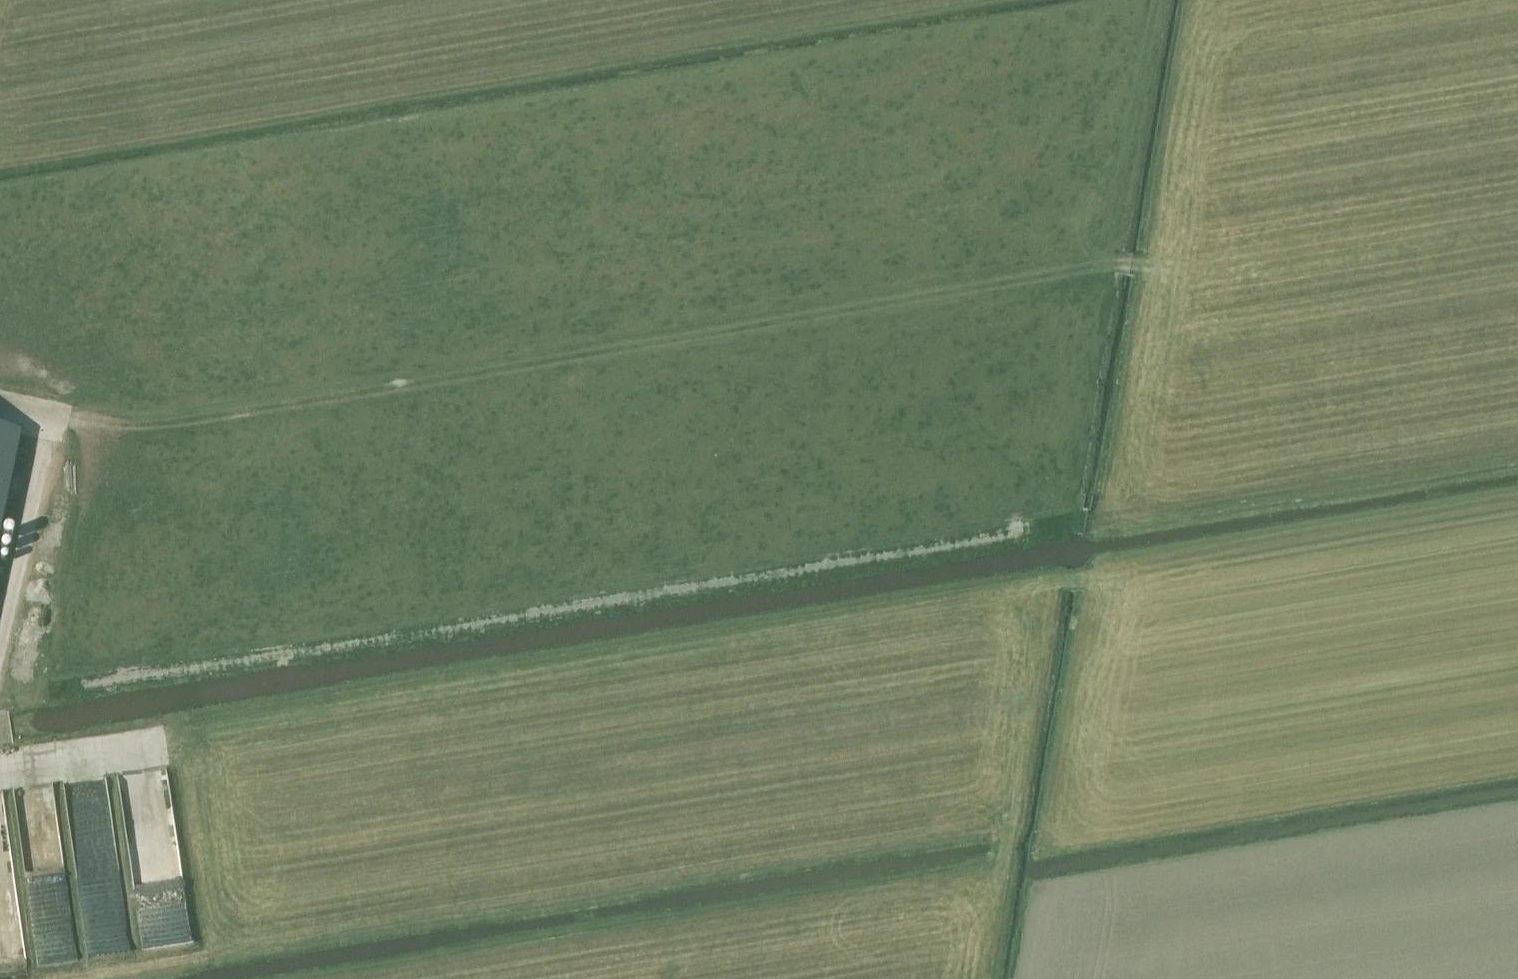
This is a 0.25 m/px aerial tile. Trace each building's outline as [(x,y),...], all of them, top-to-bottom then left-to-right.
[(21,434),(0,430),(0,535),(21,434)]
